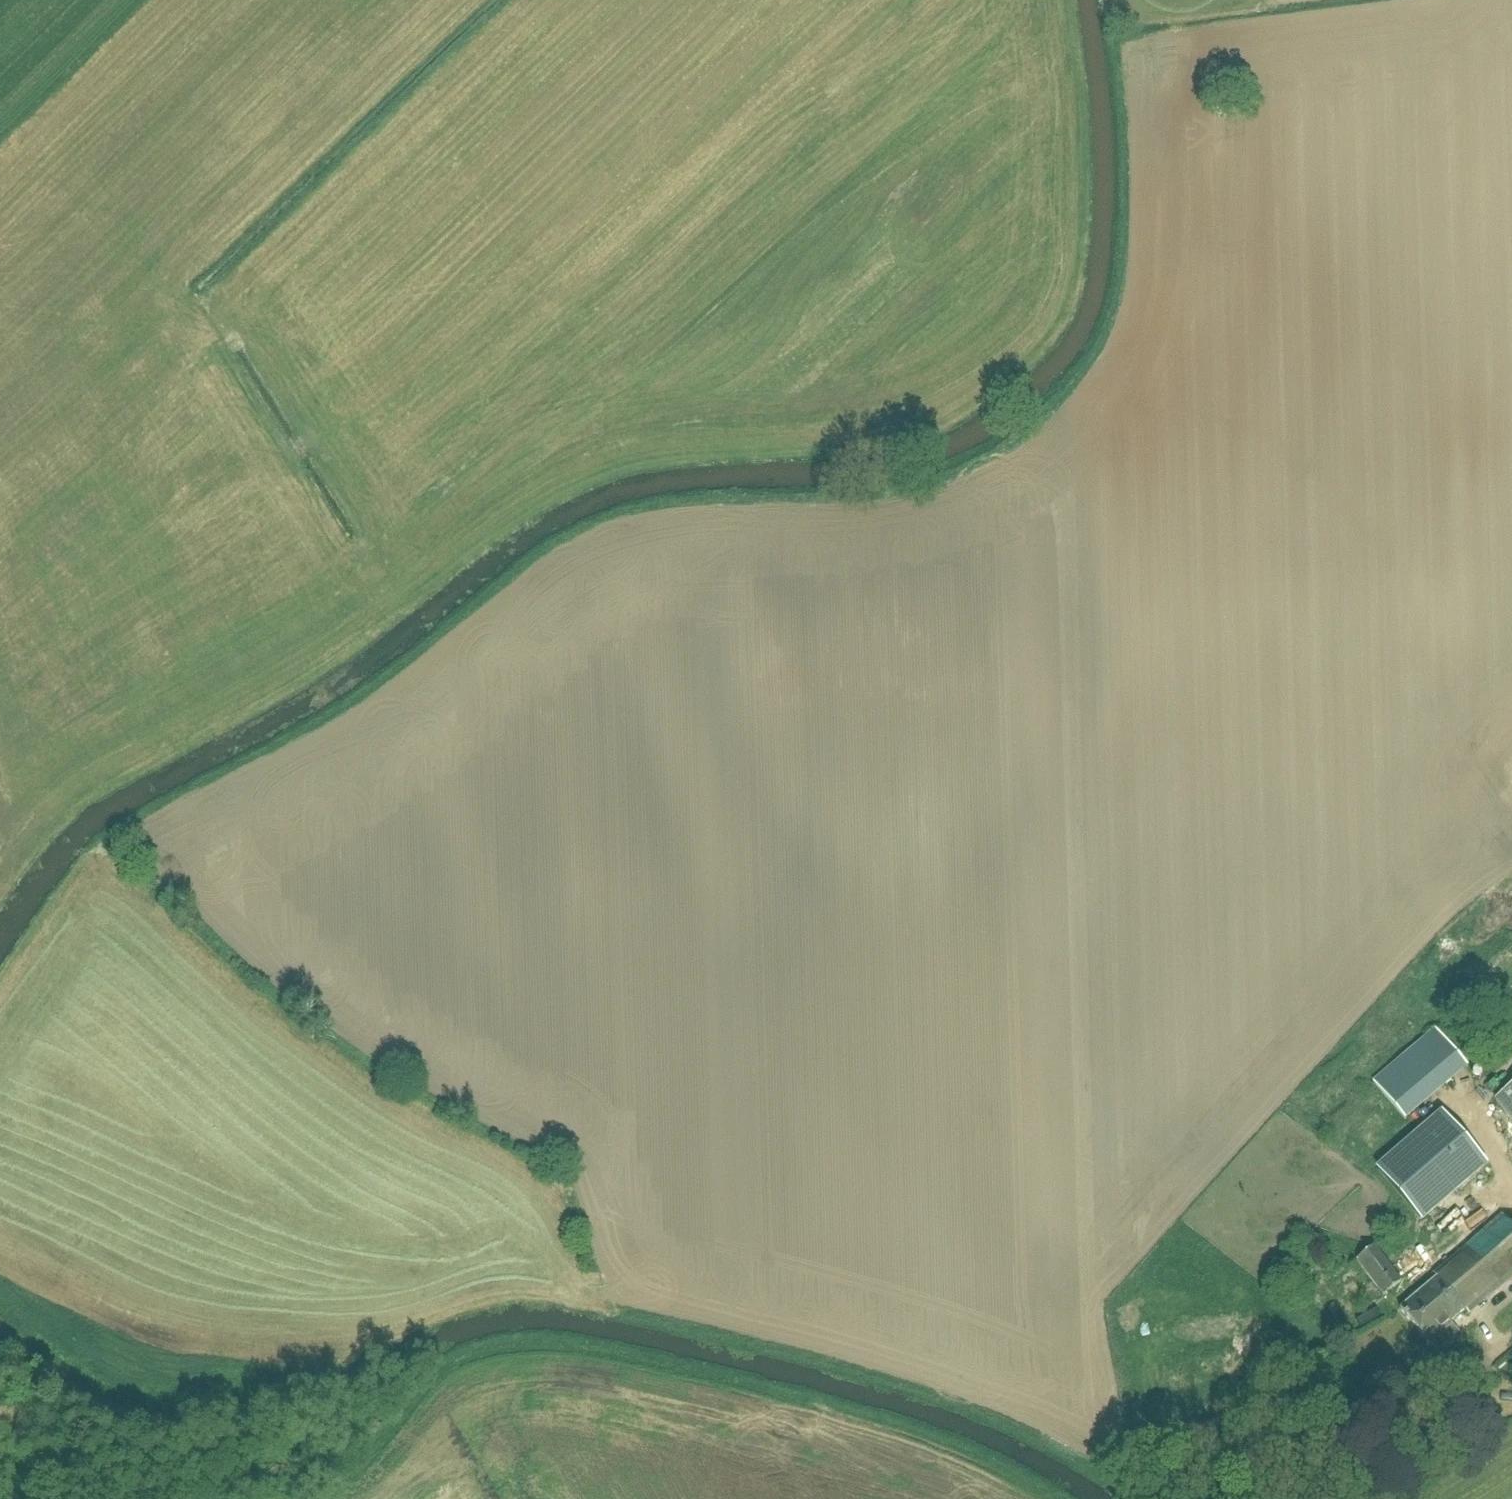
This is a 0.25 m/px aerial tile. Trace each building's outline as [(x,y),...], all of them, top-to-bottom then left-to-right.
[(1467,1069),(1435,1032),(1373,1084),(1405,1122),(1467,1069)] [(1493,1102),(1511,1125),(1511,1086),(1493,1102)] [(1448,1115),(1382,1169),(1423,1218),(1489,1164),(1448,1115)] [(1452,1211),(1469,1229),(1479,1219),(1463,1201),(1452,1211)] [(1502,1218),(1434,1274),(1437,1278),(1398,1311),(1426,1344),(1427,1344),(1435,1354),(1458,1335),(1449,1325),(1465,1312),(1469,1316),(1511,1280),(1511,1230),(1502,1218)] [(1401,1283),(1374,1249),(1356,1263),(1382,1297),(1401,1283)]
